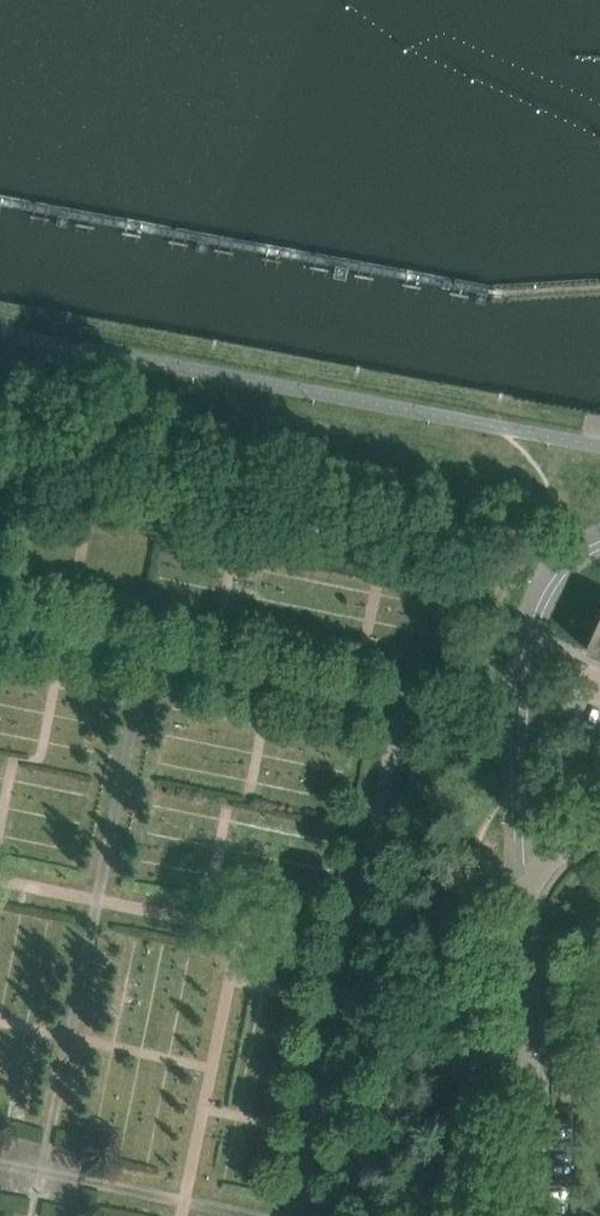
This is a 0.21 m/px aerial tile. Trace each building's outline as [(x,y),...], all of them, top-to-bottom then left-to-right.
[(588,650),(590,651),(591,648),(599,652),(599,624),(588,650)]
